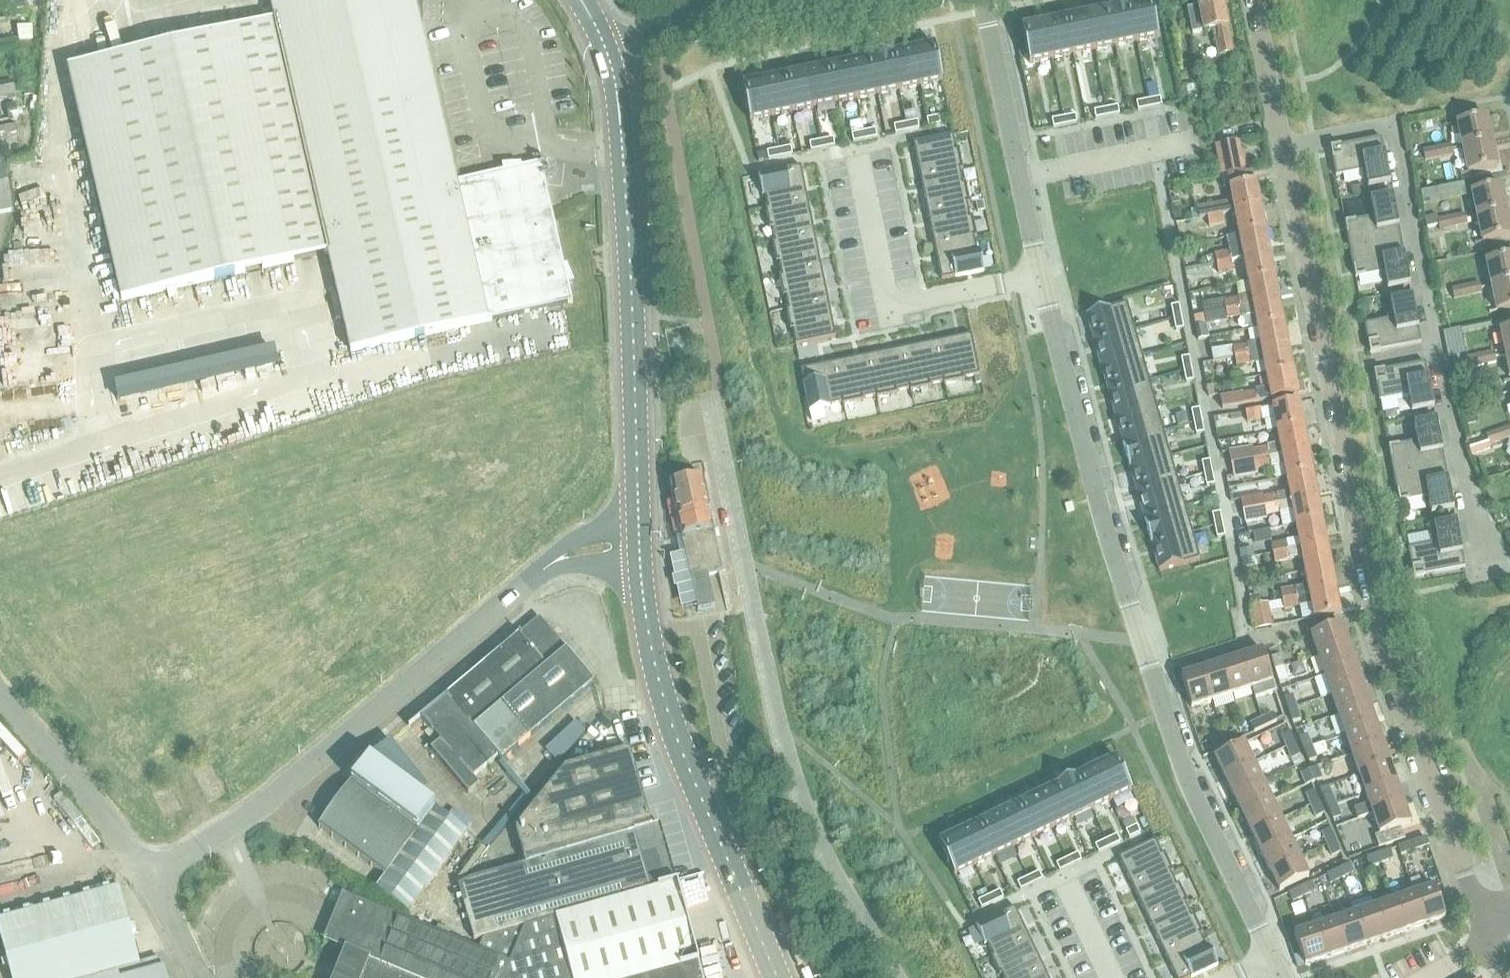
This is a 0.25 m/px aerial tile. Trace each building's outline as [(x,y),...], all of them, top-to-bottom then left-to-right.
[(2,6),(3,14),(27,10),(26,0),(1,0),(2,6)] [(351,353),(572,302),(540,164),(457,183),(454,170),(420,23),(423,22),(423,1),(416,3),(415,0),(270,0),(275,22),(257,26),(91,64),(68,69),(122,301),(328,254),(351,353)] [(1187,9),(1192,34),(1204,31),(1204,33),(1218,30),(1220,41),(1216,41),(1220,57),(1233,55),(1222,0),(1201,0),(1198,1),(1199,7),(1187,9)] [(1159,37),(1151,2),(1129,6),(1136,42),(1159,37)] [(1136,42),(1129,6),(1108,11),(1115,46),(1136,42)] [(1115,46),(1108,11),(1087,15),(1094,51),(1115,46)] [(1094,51),(1087,15),(1065,19),(1073,55),(1094,51)] [(1073,55),(1065,19),(1044,24),(1052,59),(1073,55)] [(1052,59),(1044,24),(1022,28),(1029,64),(1052,59)] [(935,46),(913,51),(920,86),(942,82),(935,46)] [(892,55),(899,91),(920,86),(913,51),(892,55)] [(871,59),(878,95),(899,91),(892,55),(871,59)] [(878,95),(871,59),(849,64),(857,99),(878,95)] [(832,86),(836,104),(857,99),(849,64),(828,68),(832,86)] [(836,104),(828,68),(807,72),(814,108),(836,104)] [(786,77),(793,112),(814,108),(807,72),(786,77)] [(765,81),(772,117),(793,112),(786,77),(765,81)] [(772,117),(765,81),(743,85),(750,121),(772,117)] [(1160,98),(1148,101),(1150,108),(1162,106),(1160,98)] [(1148,101),(1137,103),(1138,111),(1150,108),(1148,101)] [(1494,104),(1451,113),(1456,139),(1499,131),(1494,104)] [(1108,118),(1120,115),(1118,107),(1107,110),(1108,118)] [(1106,109),(1094,112),(1096,119),(1108,117),(1106,109)] [(1066,126),(1078,124),(1076,116),(1065,118),(1066,126)] [(927,119),(929,127),(940,125),(939,117),(927,119)] [(1064,118),(1052,120),(1054,128),(1065,126),(1064,118)] [(918,121),(906,124),(907,132),(919,129),(918,121)] [(0,127),(0,136),(9,134),(13,153),(2,156),(4,162),(22,158),(16,124),(0,127)] [(907,132),(906,124),(894,126),(896,134),(907,132)] [(875,130),(864,132),(865,140),(877,138),(875,130)] [(1499,131),(1456,139),(1461,165),(1504,157),(1499,131)] [(865,140),(864,132),(852,135),(853,143),(865,140)] [(914,144),(921,178),(963,170),(959,150),(957,151),(954,135),(914,144)] [(1413,136),(1405,137),(1407,149),(1415,148),(1413,136)] [(833,139),(821,141),(823,149),(835,146),(833,139)] [(1391,184),(1382,139),(1341,146),(1330,148),(1336,177),(1365,171),(1368,189),(1391,184)] [(823,149),(821,141),(810,143),(811,151),(823,149)] [(1216,146),(1221,178),(1245,173),(1239,142),(1216,146)] [(1428,145),(1429,158),(1453,156),(1453,144),(1428,145)] [(791,147),(779,150),(781,158),(792,155),(791,147)] [(1415,148),(1407,149),(1410,161),(1417,159),(1415,148)] [(781,158),(779,150),(767,152),(769,160),(781,158)] [(1504,157),(1461,165),(1466,191),(1509,183),(1504,157)] [(12,212),(2,162),(0,163),(0,215),(12,212)] [(765,209),(766,210),(808,201),(801,167),(759,175),(763,196),(765,195),(768,209),(765,209)] [(963,171),(963,170),(921,178),(928,212),(970,203),(966,184),(964,184),(961,171),(963,171)] [(1232,202),(1197,208),(1199,219),(1207,218),(1222,215),(1234,213),(1261,208),(1256,183),(1254,183),(1252,172),(1245,173),(1221,178),(1224,190),(1230,189),(1232,202)] [(1466,191),(1471,217),(1509,210),(1509,186),(1509,183),(1466,191)] [(1424,187),(1416,189),(1418,201),(1426,199),(1424,187)] [(1345,223),(1356,279),(1384,273),(1388,290),(1410,286),(1393,196),(1370,201),(1374,218),(1345,223)] [(1426,199),(1418,201),(1420,212),(1428,211),(1426,199)] [(815,235),(808,201),(766,210),(770,230),(772,229),(775,242),(772,243),(773,244),(815,235)] [(970,204),(970,203),(928,212),(934,246),(977,237),(973,218),(970,218),(968,205),(970,204)] [(1234,213),(1239,236),(1266,231),(1261,208),(1234,213)] [(1466,210),(1442,216),(1445,230),(1469,223),(1466,210)] [(1471,217),(1476,243),(1509,236),(1509,210),(1471,217)] [(1222,215),(1207,218),(1209,227),(1224,224),(1222,215)] [(1431,225),(1423,226),(1426,238),(1433,237),(1431,225)] [(1230,252),(1205,257),(1207,266),(1216,264),(1231,261),(1243,259),(1270,254),(1266,231),(1239,236),(1242,250),(1230,252)] [(822,269),(815,235),(773,244),(777,263),(779,263),(782,276),(779,276),(779,278),(822,269)] [(977,238),(977,237),(934,246),(942,281),(984,272),(980,251),(977,252),(975,239),(977,238)] [(1243,259),(1248,283),(1275,278),(1270,254),(1243,259)] [(1231,261),(1216,264),(1218,273),(1233,271),(1231,261)] [(1484,268),(1490,295),(1509,291),(1509,263),(1484,268)] [(829,303),(822,269),(779,278),(784,297),(786,296),(789,310),(786,310),(786,311),(829,303)] [(1202,304),(1204,316),(1279,301),(1275,278),(1248,283),(1251,297),(1224,302),(1223,300),(1202,304)] [(1456,285),(1458,295),(1484,289),(1481,279),(1456,285)] [(1490,295),(1495,321),(1509,318),(1509,291),(1490,295)] [(1444,292),(1437,294),(1439,305),(1447,304),(1444,292)] [(1390,302),(1393,319),(1365,325),(1370,354),(1381,352),(1381,351),(1422,343),(1413,298),(1390,302)] [(1255,316),(1257,329),(1284,324),(1279,301),(1204,316),(1206,326),(1228,322),(1228,320),(1241,318),(1242,318),(1255,316)] [(836,337),(829,303),(786,311),(790,331),(793,330),(796,346),(836,337)] [(1127,303),(1086,315),(1094,342),(1135,330),(1127,303)] [(1447,304),(1439,305),(1441,317),(1449,316),(1447,304)] [(1175,319),(1182,317),(1180,305),(1172,307),(1175,319)] [(1182,317),(1175,319),(1177,330),(1185,329),(1182,317)] [(1495,321),(1500,346),(1509,344),(1509,318),(1495,321)] [(1235,358),(1288,347),(1284,324),(1257,329),(1260,343),(1247,345),(1247,346),(1233,349),(1233,347),(1211,351),(1213,362),(1235,358)] [(1135,330),(1094,342),(1101,367),(1142,355),(1135,330)] [(972,335),(937,342),(945,385),(965,381),(964,378),(980,375),(972,335)] [(945,385),(937,342),(903,349),(912,392),(931,388),(931,385),(944,383),(944,385),(945,385)] [(1454,344),(1447,346),(1449,357),(1457,356),(1454,344)] [(1500,346),(1505,372),(1509,372),(1509,344),(1500,346)] [(1263,363),(1266,376),(1293,371),(1288,347),(1235,358),(1236,367),(1251,364),(1251,365),(1263,363)] [(912,392),(903,349),(869,356),(878,399),(898,395),(897,392),(910,390),(911,392),(912,392)] [(1142,355),(1101,367),(1108,392),(1149,381),(1142,355)] [(878,399),(869,356),(836,363),(844,405),(864,401),(863,399),(876,396),(877,399),(878,399)] [(1457,356),(1449,357),(1451,369),(1459,368),(1457,356)] [(1189,357),(1181,359),(1184,371),(1191,369),(1189,357)] [(844,405),(836,363),(801,370),(810,413),(830,408),(830,406),(843,403),(843,406),(844,405)] [(1374,373),(1379,401),(1408,396),(1412,413),(1434,409),(1425,363),(1384,371),(1384,370),(1374,373)] [(1191,369),(1184,371),(1186,382),(1194,381),(1191,369)] [(1293,371),(1266,376),(1268,389),(1255,391),(1256,392),(1242,395),(1242,394),(1220,398),(1222,409),(1305,393),(1303,383),(1296,385),(1293,371)] [(1149,381),(1108,392),(1116,418),(1156,406),(1149,381)] [(1462,382),(1454,383),(1456,395),(1464,393),(1462,382)] [(1277,432),(1304,426),(1299,402),(1245,413),(1247,422),(1262,419),(1262,421),(1274,418),(1277,432)] [(1156,406),(1116,418),(1123,443),(1164,432),(1156,406)] [(1199,409),(1191,411),(1194,423),(1202,421),(1199,409)] [(1202,421),(1194,423),(1196,435),(1204,433),(1202,421)] [(1414,425),(1417,442),(1388,448),(1399,503),(1428,497),(1431,515),(1454,510),(1436,421),(1414,425)] [(1231,465),(1308,450),(1304,426),(1277,432),(1279,444),(1267,446),(1267,448),(1253,451),(1252,447),(1229,452),(1231,465)] [(1471,430),(1464,432),(1466,444),(1474,442),(1471,430)] [(1164,432),(1123,443),(1130,469),(1171,457),(1164,432)] [(1286,478),(1313,473),(1308,450),(1231,465),(1234,478),(1257,473),(1257,470),(1271,467),(1271,468),(1284,466),(1286,478)] [(1171,457),(1130,469),(1137,494),(1178,482),(1171,457)] [(1210,461),(1202,463),(1204,475),(1212,473),(1210,461)] [(1212,473),(1204,475),(1207,486),(1214,485),(1212,473)] [(1243,511),(1318,496),(1313,473),(1286,478),(1289,492),(1263,498),(1262,495),(1240,500),(1243,511)] [(703,478),(670,485),(683,547),(684,547),(697,611),(715,608),(708,574),(722,571),(703,478)] [(1178,482),(1137,494),(1144,519),(1185,508),(1178,482)] [(1488,485),(1481,488),(1486,499),(1493,495),(1488,485)] [(1493,495),(1486,499),(1491,510),(1498,506),(1493,495)] [(1295,525),(1322,519),(1318,496),(1243,511),(1245,523),(1267,519),(1266,516),(1293,511),(1295,525)] [(1185,508),(1144,519),(1152,545),(1193,533),(1185,508)] [(1223,525),(1221,514),(1213,515),(1215,527),(1223,525)] [(1300,548),(1327,543),(1322,519),(1295,525),(1300,548)] [(1430,533),(1407,537),(1409,549),(1408,549),(1414,578),(1424,576),(1465,568),(1456,522),(1434,526),(1437,544),(1433,545),(1430,533)] [(1215,527),(1218,539),(1226,537),(1223,525),(1215,527)] [(1193,533),(1152,545),(1159,571),(1200,560),(1193,533)] [(1271,545),(1273,553),(1288,550),(1286,542),(1271,545)] [(1302,558),(1304,571),(1331,566),(1327,543),(1300,548),(1288,551),(1288,550),(1273,553),(1275,563),(1302,558)] [(1280,591),(1282,600),(1336,589),(1331,566),(1304,571),(1307,586),(1280,591)] [(1336,589),(1282,600),(1284,610),(1311,604),(1314,619),(1341,614),(1336,589)] [(1026,591),(1008,591),(1009,604),(1027,603),(1026,591)] [(1251,607),(1256,630),(1272,627),(1267,604),(1251,607)] [(441,741),(433,748),(430,750),(467,794),(477,785),(472,779),(497,757),(502,763),(594,685),(539,619),(421,719),(441,741)] [(1311,636),(1318,656),(1349,646),(1342,625),(1311,636)] [(1318,656),(1325,676),(1356,665),(1349,646),(1318,656)] [(1262,651),(1242,657),(1252,689),(1255,699),(1276,692),(1272,682),(1263,652),(1262,651)] [(1271,659),(1275,671),(1284,668),(1280,656),(1271,659)] [(1242,657),(1222,664),(1232,695),(1252,689),(1242,657)] [(1222,664),(1202,670),(1212,702),(1232,695),(1222,664)] [(1325,676),(1332,696),(1363,685),(1356,665),(1325,676)] [(1284,668),(1275,671),(1279,683),(1287,680),(1284,668)] [(1212,702),(1202,670),(1181,677),(1191,708),(1212,702)] [(1332,696),(1338,716),(1370,705),(1363,685),(1332,696)] [(1284,699),(1288,711),(1297,708),(1293,696),(1284,699)] [(1338,716),(1345,735),(1376,725),(1370,705),(1338,716)] [(1297,708),(1288,711),(1292,723),(1301,720),(1297,708)] [(1273,714),(1262,719),(1266,727),(1277,722),(1273,714)] [(580,718),(550,748),(563,761),(593,730),(580,718)] [(1266,727),(1262,719),(1250,725),(1254,733),(1266,727)] [(1345,735),(1352,755),(1383,745),(1376,725),(1345,735)] [(1235,732),(1224,738),(1227,746),(1239,740),(1235,732)] [(1282,736),(1287,748),(1295,744),(1290,733),(1282,736)] [(1299,739),(1304,750),(1312,747),(1307,735),(1299,739)] [(1227,746),(1224,738),(1212,743),(1216,751),(1227,746)] [(1215,758),(1224,778),(1254,764),(1244,744),(1215,758)] [(1295,744),(1287,748),(1292,759),(1300,756),(1295,744)] [(1352,755),(1359,775),(1390,764),(1383,745),(1352,755)] [(1312,747),(1304,750),(1309,762),(1317,759),(1312,747)] [(516,829),(526,864),(653,829),(631,750),(566,768),(516,829)] [(1116,758),(1096,768),(1111,801),(1132,791),(1116,758)] [(370,759),(352,783),(329,814),(319,828),(387,877),(377,890),(409,914),(468,834),(435,809),(436,807),(370,759)] [(1224,778),(1233,797),(1263,783),(1254,764),(1224,778)] [(1359,775),(1366,795),(1397,784),(1390,764),(1359,775)] [(1317,767),(1309,771),(1314,782),(1322,779),(1317,767)] [(1111,801),(1096,768),(1076,777),(1092,810),(1111,801)] [(1314,782),(1309,771),(1301,774),(1306,786),(1314,782)] [(1092,810),(1076,777),(1057,787),(1072,819),(1092,810)] [(1233,797),(1242,816),(1272,802),(1263,783),(1233,797)] [(1358,820),(1372,815),(1404,804),(1397,784),(1366,795),(1369,804),(1354,809),(1358,820)] [(1072,819),(1057,787),(1037,796),(1053,829),(1072,819)] [(1306,794),(1311,806),(1319,803),(1314,791),(1306,794)] [(1323,797),(1328,808),(1336,805),(1331,793),(1323,797)] [(1053,829),(1037,796),(1018,805),(1033,838),(1053,829)] [(1242,816),(1251,835),(1281,820),(1272,802),(1242,816)] [(1319,803),(1311,806),(1316,818),(1324,814),(1319,803)] [(1404,804),(1372,815),(1379,835),(1375,837),(1379,848),(1405,839),(1401,828),(1411,825),(1404,804)] [(1033,838),(1018,805),(998,814),(1014,847),(1033,838)] [(1336,805),(1328,808),(1333,820),(1341,817),(1336,805)] [(1014,847),(998,814),(979,824),(994,857),(1014,847)] [(1251,835),(1261,853),(1290,839),(1281,820),(1251,835)] [(1319,825),(1327,845),(1335,841),(1327,822),(1319,825)] [(994,857),(979,824),(959,833),(975,866),(994,857)] [(1129,839),(1140,833),(1137,826),(1126,831),(1129,839)] [(475,942),(483,940),(554,918),(651,890),(650,888),(668,883),(653,829),(526,864),(472,879),(459,887),(475,942)] [(975,866),(959,833),(938,843),(954,876),(975,866)] [(1117,835),(1106,840),(1110,848),(1121,843),(1117,835)] [(1410,844),(1398,848),(1401,856),(1413,852),(1429,847),(1426,838),(1410,844)] [(1261,853),(1270,872),(1299,858),(1290,839),(1261,853)] [(1110,848),(1106,840),(1095,846),(1099,853),(1110,848)] [(1162,855),(1155,840),(1118,858),(1134,890),(1173,871),(1164,854),(1162,855)] [(1335,841),(1327,845),(1332,856),(1340,853),(1335,841)] [(1390,851),(1378,855),(1381,863),(1393,859),(1390,851)] [(1078,854),(1067,859),(1071,866),(1082,861),(1078,854)] [(1381,863),(1378,855),(1366,859),(1369,867),(1381,863)] [(1299,858),(1270,872),(1279,892),(1309,878),(1299,858)] [(1071,866),(1067,859),(1056,864),(1060,872),(1071,866)] [(1349,865),(1338,870),(1342,878),(1353,873),(1349,865)] [(1342,878),(1338,870),(1327,876),(1330,884),(1342,878)] [(1173,873),(1173,871),(1134,890),(1148,921),(1188,902),(1179,885),(1177,886),(1171,874),(1173,873)] [(1039,873),(1028,878),(1032,885),(1043,880),(1039,873)] [(688,878),(687,896),(702,897),(703,879),(688,878)] [(1032,885),(1028,878),(1017,883),(1021,890),(1032,885)] [(1409,882),(1414,894),(1425,925),(1445,918),(1434,887),(1424,891),(1419,878),(1409,882)] [(1311,883),(1300,889),(1304,896),(1315,891),(1311,883)] [(694,952),(676,885),(651,891),(651,892),(556,918),(572,977),(701,977),(694,952)] [(12,977),(91,977),(140,965),(139,964),(131,934),(136,933),(135,926),(129,928),(119,889),(110,891),(109,887),(103,888),(104,893),(91,897),(89,892),(83,894),(84,898),(71,902),(69,897),(63,899),(65,904),(51,908),(49,903),(43,904),(45,909),(31,913),(29,908),(24,910),(25,915),(11,918),(10,914),(4,915),(5,920),(0,921),(0,935),(7,961),(2,962),(4,969),(9,968),(12,977)] [(1304,896),(1300,889),(1289,894),(1292,902),(1304,896)] [(1000,891),(989,896),(993,904),(1004,898),(1000,891)] [(1414,894),(1394,901),(1405,932),(1425,925),(1414,894)] [(993,904),(989,896),(978,901),(982,909),(993,904)] [(483,940),(479,950),(348,898),(331,940),(349,948),(347,952),(351,954),(342,977),(570,977),(554,918),(483,940)] [(1394,901),(1374,908),(1385,939),(1405,932),(1394,901)] [(1188,904),(1188,902),(1148,921),(1163,952),(1202,934),(1194,916),(1192,917),(1186,905),(1188,904)] [(976,926),(985,945),(987,944),(993,956),(990,957),(991,958),(1030,940),(1015,907),(976,926)] [(1374,908),(1354,915),(1365,946),(1385,939),(1374,908)] [(1354,915),(1335,921),(1345,952),(1365,946),(1354,915)] [(1335,921),(1315,928),(1325,959),(1345,952),(1335,921)] [(1325,959),(1315,928),(1294,935),(1305,966),(1325,959)] [(1202,934),(1163,952),(1176,977),(1192,977),(1218,966),(1209,947),(1206,948),(1201,936),(1203,935),(1202,934)] [(1030,940),(991,958),(1000,976),(1002,975),(1003,977),(1029,977),(1045,971),(1030,940)] [(163,971),(162,971),(159,959),(139,964),(140,965),(91,977),(165,977),(163,971)]
